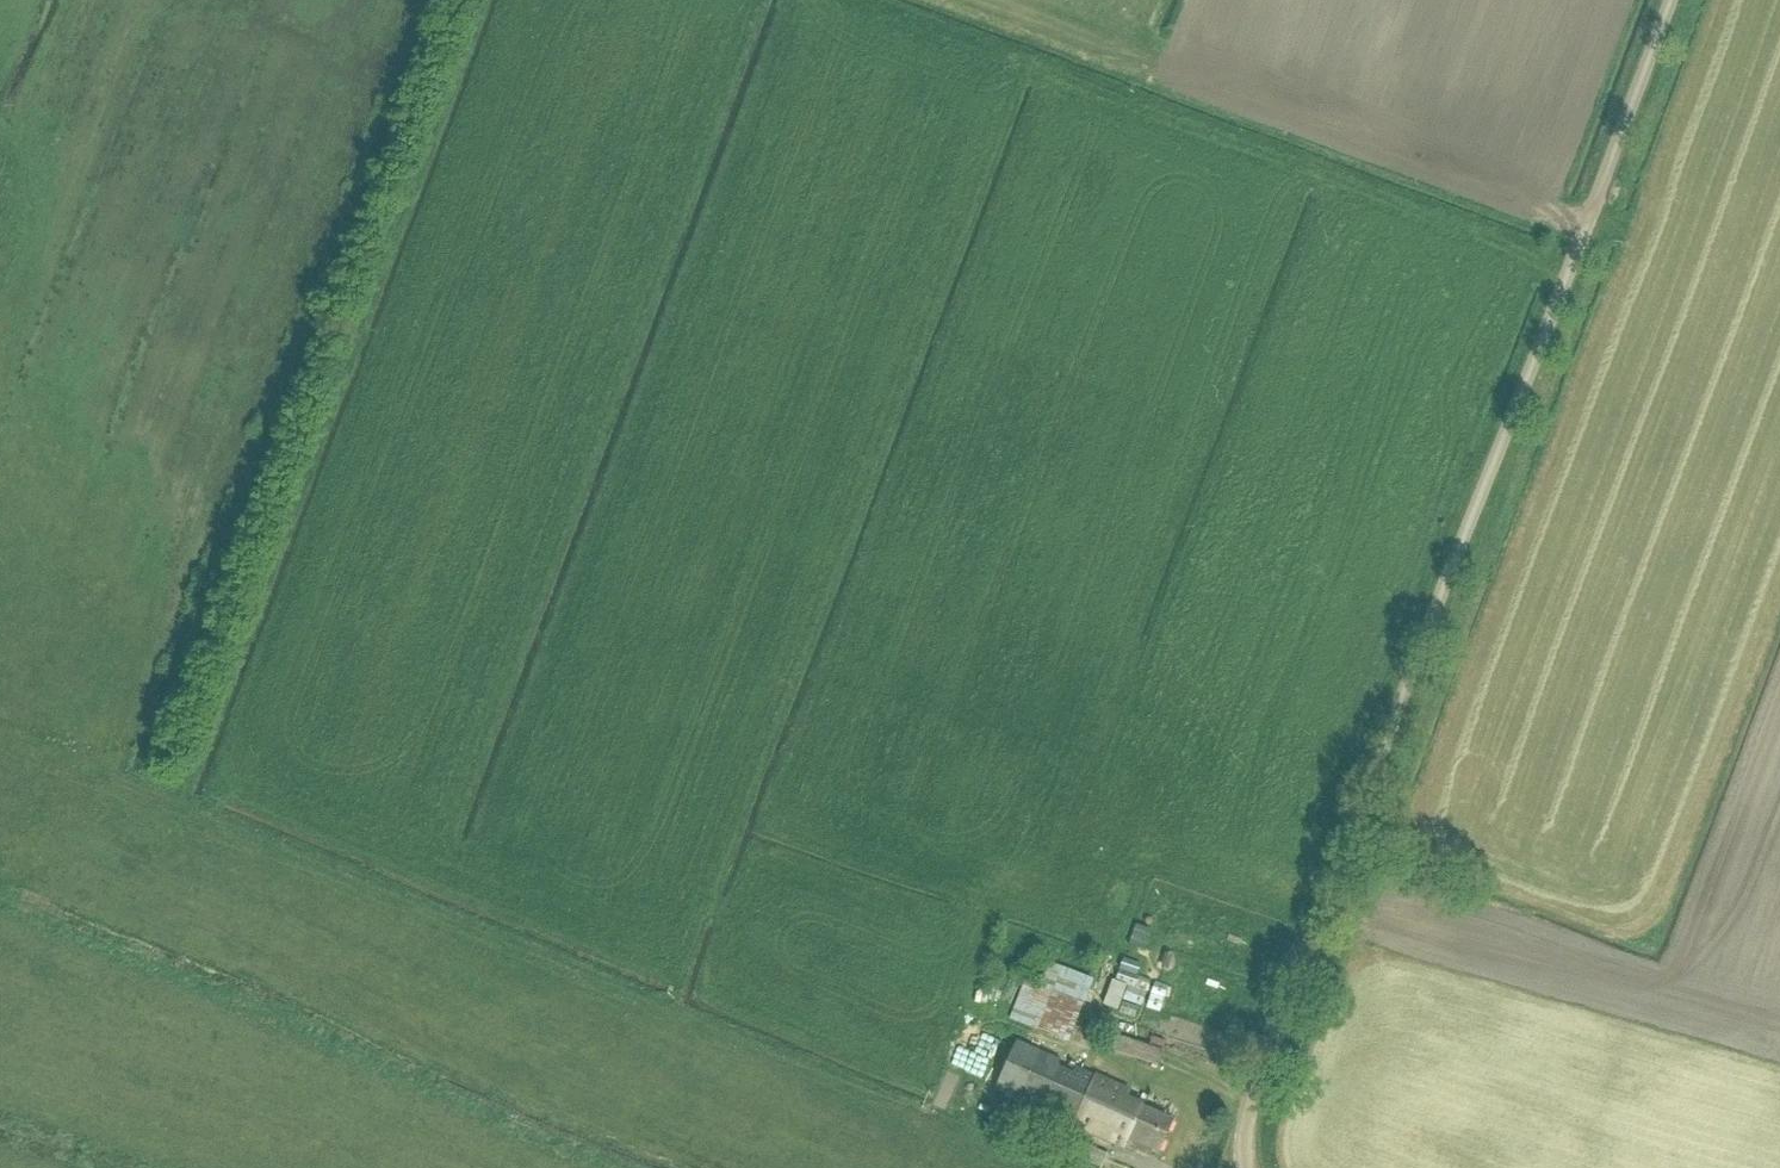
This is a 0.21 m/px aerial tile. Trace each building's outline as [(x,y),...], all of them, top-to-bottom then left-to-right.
[(1066,1046),(1082,1005),(1093,980),(1062,968),(1052,993),(1024,981),(1013,1007),(1007,1019),(1066,1046)] [(1114,982),(1127,986),(1134,988),(1129,1002),(1142,1007),(1151,980),(1119,969),(1114,982)] [(1011,978),(1001,1002),(1011,1005),(1021,982),(1011,978)] [(991,1027),(995,1013),(980,1008),(975,1023),(991,1027)] [(1116,1035),(1107,1032),(1103,1045),(1112,1048),(1116,1035)] [(1113,1051),(1159,1066),(1163,1051),(1161,1051),(1165,1041),(1151,1037),(1149,1046),(1118,1036),(1113,1051)] [(1157,1154),(1172,1120),(1126,1099),(1128,1092),(1075,1068),(1072,1075),(1057,1068),(1060,1062),(1016,1042),(995,1090),(1123,1147),(1126,1140),(1157,1154)] [(991,1102),(987,1112),(1066,1148),(1065,1152),(1101,1167),(1107,1154),(991,1102)]
